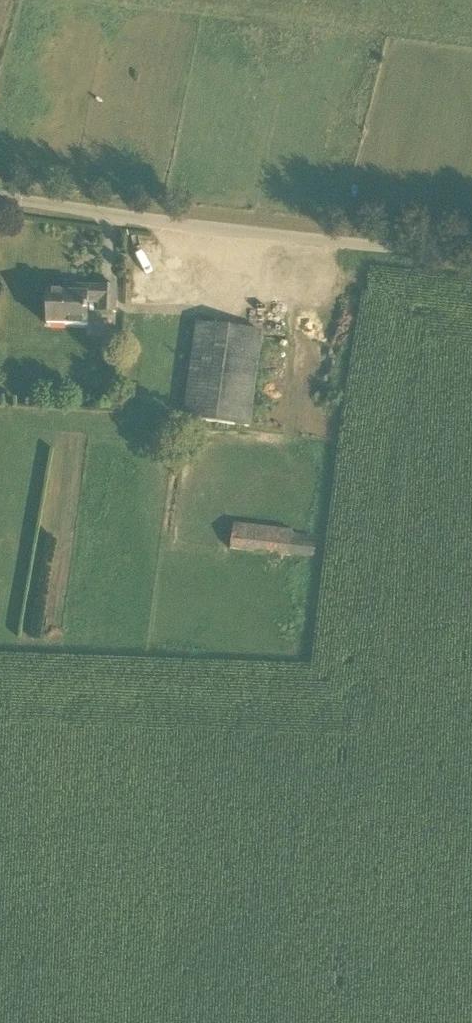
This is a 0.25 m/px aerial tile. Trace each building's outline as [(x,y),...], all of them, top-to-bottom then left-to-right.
[(88,325),(88,302),(100,303),(100,312),(116,312),(117,287),(101,286),(101,287),(66,286),(66,293),(49,293),(48,324),(88,325)] [(199,323),(186,418),(249,426),(262,331),(199,323)] [(231,548),(291,556),(294,532),(234,525),(231,548)]
